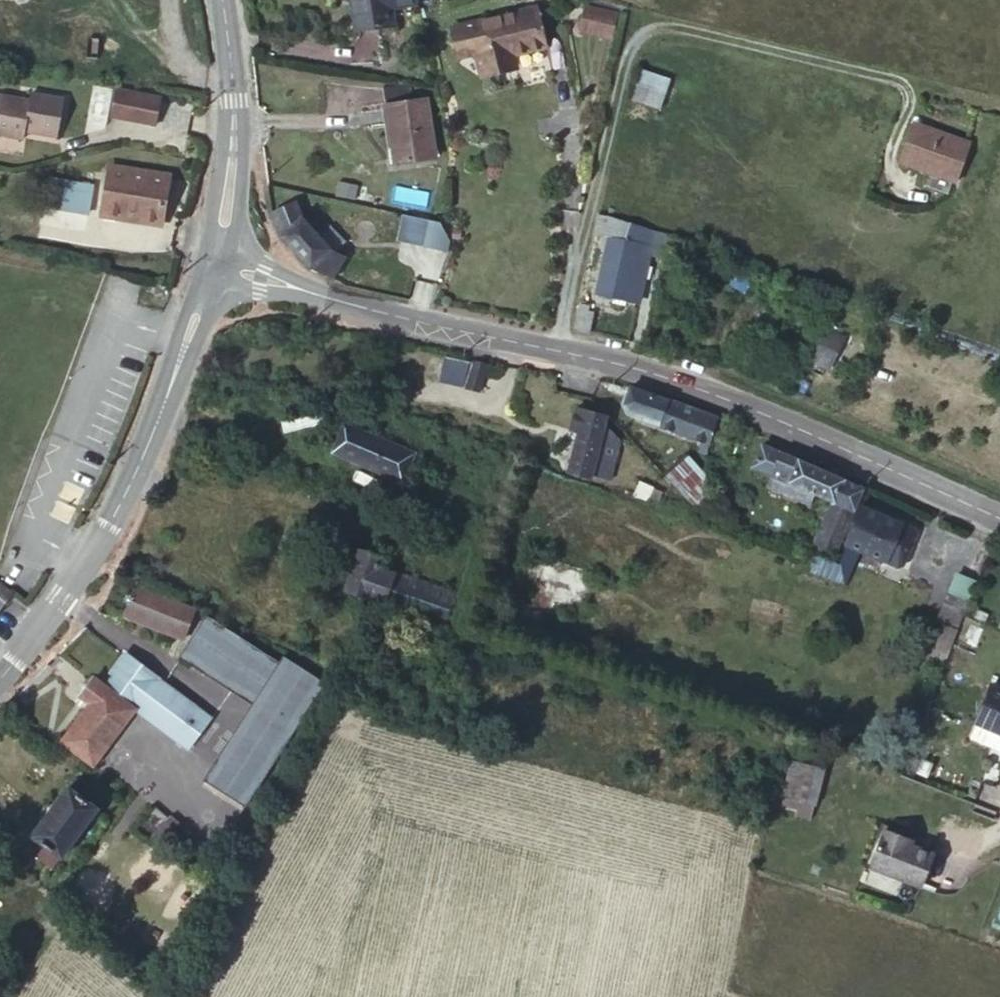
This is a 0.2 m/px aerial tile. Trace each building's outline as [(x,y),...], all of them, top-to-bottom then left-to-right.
[(351,25),(393,19),(391,0),(347,0),(351,25)] [(593,34),(597,9),(583,6),(580,32),(593,34)] [(615,12),(597,9),(593,34),(611,38),(615,12)] [(529,39),(535,38),(531,14),(525,16),(529,39)] [(539,57),(535,38),(529,39),(525,16),(446,28),(453,60),(465,58),(469,77),(473,77),(474,82),(500,78),(500,71),(506,70),(504,61),(539,57)] [(660,108),(672,77),(641,66),(630,98),(660,108)] [(128,119),(134,92),(116,88),(110,115),(128,119)] [(386,105),(413,104),(411,88),(385,90),(386,105)] [(160,98),(134,92),(128,119),(154,125),(160,98)] [(26,139),(27,134),(55,139),(63,100),(35,94),(33,103),(0,97),(0,134),(26,139)] [(425,103),(413,104),(386,105),(391,164),(428,161),(425,103)] [(974,143),(911,122),(898,162),(959,182),(974,143)] [(121,208),(163,218),(175,178),(114,164),(103,215),(119,219),(121,208)] [(94,185),(51,175),(45,202),(87,212),(94,185)] [(323,176),(321,199),(353,207),(357,184),(323,176)] [(341,255),(337,253),(322,245),(309,233),(303,227),(297,200),(274,200),(275,226),(285,250),(302,266),(335,279),(341,255)] [(160,228),(163,218),(121,208),(119,219),(160,228)] [(629,220),(605,213),(600,231),(611,236),(596,297),(607,300),(606,308),(619,312),(621,303),(636,307),(652,245),(626,238),(629,220)] [(418,224),(396,218),(389,245),(411,251),(418,224)] [(322,245),(337,253),(347,239),(322,219),(309,233),(322,245)] [(418,224),(411,251),(435,257),(436,246),(428,226),(418,224)] [(578,309),(575,333),(594,335),(596,311),(578,309)] [(824,365),(838,334),(820,327),(806,357),(824,365)] [(439,379),(481,390),(487,366),(446,354),(439,379)] [(638,427),(698,451),(706,431),(670,414),(673,404),(623,386),(615,407),(638,427)] [(320,408),(281,419),(284,430),(323,420),(320,408)] [(601,413),(573,408),(568,430),(577,431),(568,471),(594,476),(600,445),(614,447),(618,425),(600,422),(601,413)] [(399,459),(327,428),(315,456),(386,486),(399,459)] [(842,478),(765,448),(753,474),(777,483),(772,495),(789,501),(794,490),(813,495),(830,501),(833,501),(842,478)] [(688,487),(704,476),(689,455),(673,466),(688,487)] [(830,501),(826,512),(838,508),(851,513),(861,486),(842,478),(833,501),(830,501)] [(794,490),(789,501),(810,508),(813,495),(794,490)] [(710,496),(697,497),(696,521),(709,521),(710,496)] [(913,532),(856,507),(834,568),(816,563),(812,576),(828,581),(830,573),(838,575),(841,564),(851,568),(857,552),(897,568),(903,565),(915,537),(913,532)] [(838,508),(826,512),(814,543),(836,553),(851,513),(838,508)] [(510,609),(578,630),(595,574),(527,554),(510,609)] [(335,597),(430,628),(437,601),(369,579),(372,569),(345,562),(335,597)] [(844,586),(851,568),(841,564),(838,575),(830,573),(828,581),(844,586)] [(0,582),(0,611),(14,592),(0,582)] [(936,626),(925,651),(946,660),(955,639),(941,632),(951,610),(965,615),(971,602),(947,591),(931,623),(936,626)] [(110,601),(101,609),(106,614),(124,599),(118,593),(110,601)] [(135,624),(179,640),(188,611),(145,597),(135,624)] [(941,632),(955,639),(965,615),(951,610),(941,632)] [(213,624),(190,662),(255,701),(278,662),(213,624)] [(946,660),(925,651),(914,677),(935,686),(946,660)] [(119,691),(140,706),(143,701),(186,730),(179,740),(198,753),(220,719),(129,659),(111,686),(119,691)] [(245,813),(324,686),(286,661),(221,764),(247,778),(231,806),(245,813)] [(119,691),(111,686),(92,673),(78,694),(92,704),(67,741),(98,762),(125,726),(105,712),(119,691)] [(140,706),(119,691),(105,712),(125,726),(140,706)] [(993,692),(977,729),(999,739),(999,696),(993,692)] [(247,778),(221,764),(214,759),(197,786),(231,806),(247,778)] [(782,767),(774,806),(810,813),(817,776),(782,767)] [(22,840),(36,851),(55,865),(88,816),(55,794),(49,802),(40,796),(23,821),(31,828),(22,840)] [(147,830),(186,861),(201,842),(185,830),(181,831),(160,813),(147,830)] [(898,840),(875,831),(860,871),(916,892),(927,858),(896,847),(898,840)] [(55,865),(36,851),(29,861),(48,874),(55,865)]
